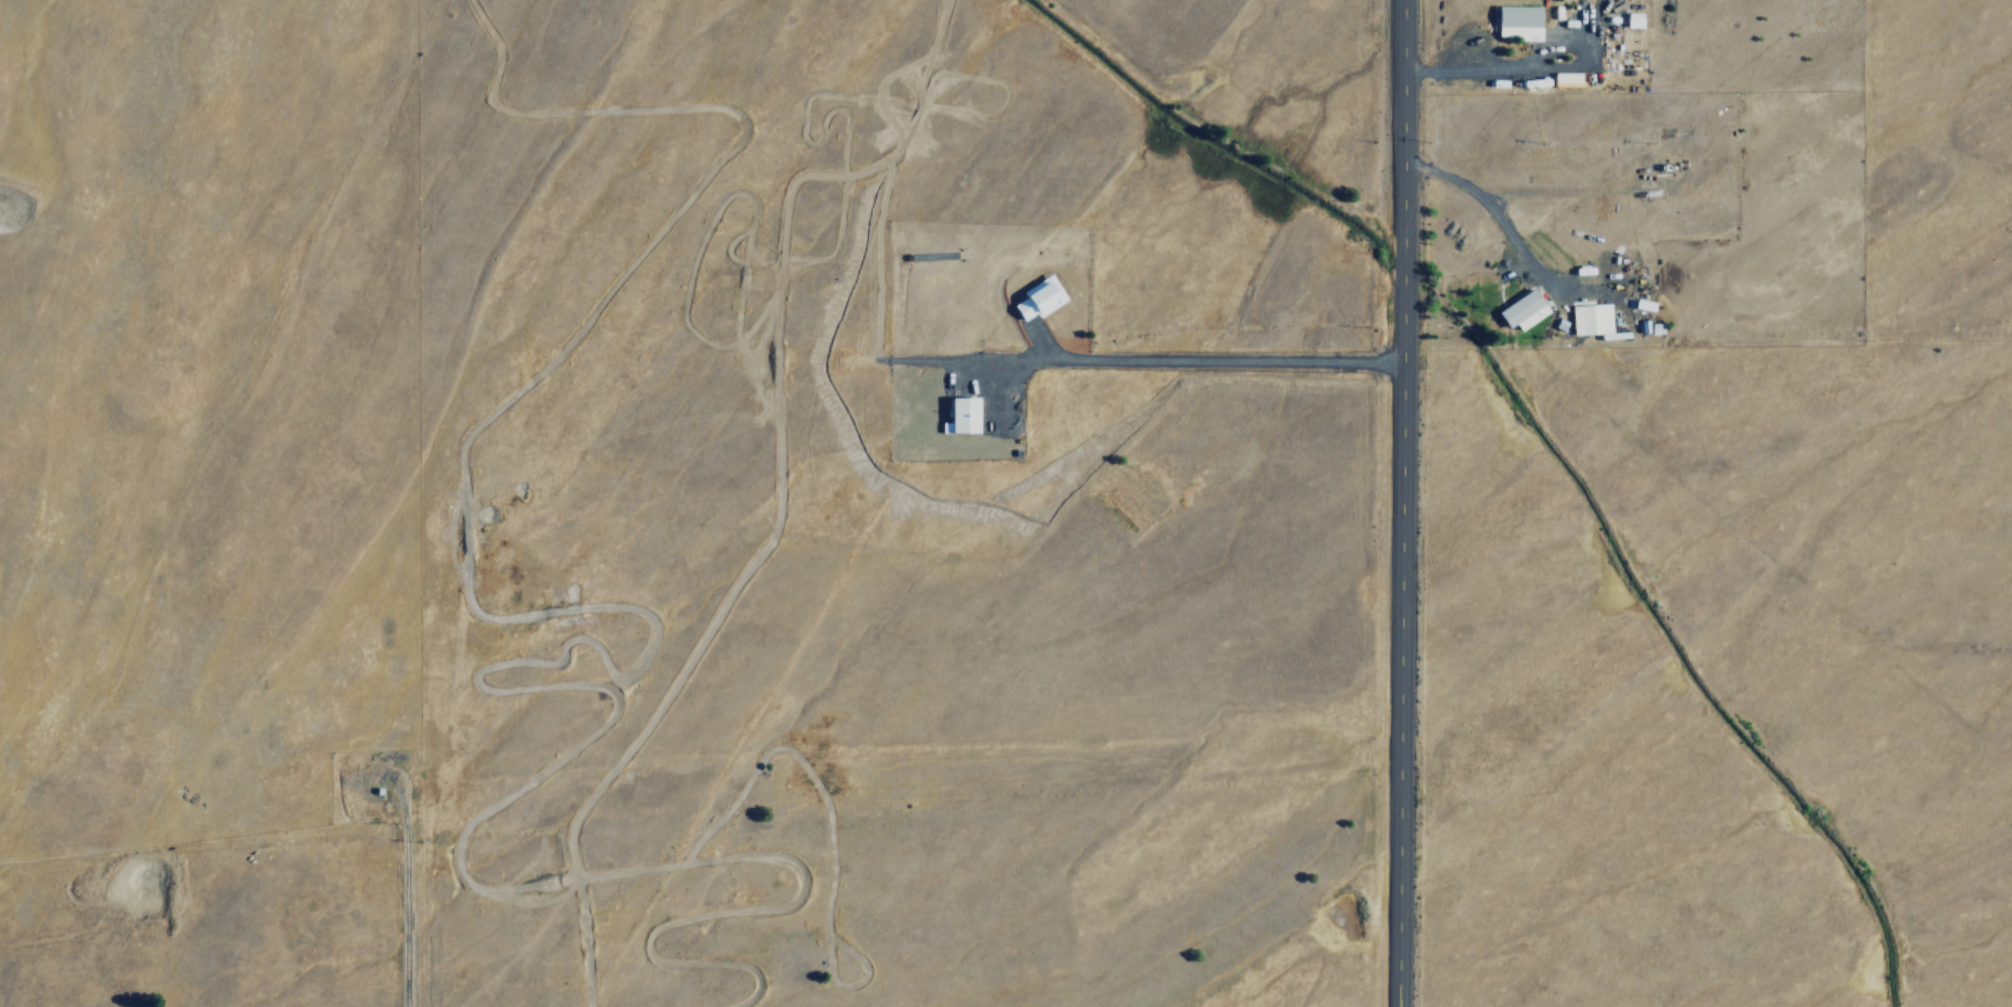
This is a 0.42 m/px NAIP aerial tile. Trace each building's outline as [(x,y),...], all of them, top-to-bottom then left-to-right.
[(1540,26),(1540,4),(1493,4),(1493,34),(1509,34),(1509,30),(1521,30),(1521,25),(1540,26)] [(1628,13),(1627,28),(1643,28),(1643,13),(1628,13)] [(1555,87),(1582,87),(1582,73),(1556,73),(1555,87)] [(1021,319),(1061,299),(1049,274),(1020,288),(1024,296),(1013,301),(1021,319)] [(1526,324),(1548,311),(1533,286),(1496,309),(1507,327),(1522,317),(1526,324)] [(1600,302),(1579,302),(1579,332),(1600,332),(1600,302)] [(977,431),(977,395),(947,395),(947,420),(940,420),(940,431),(977,431)]
